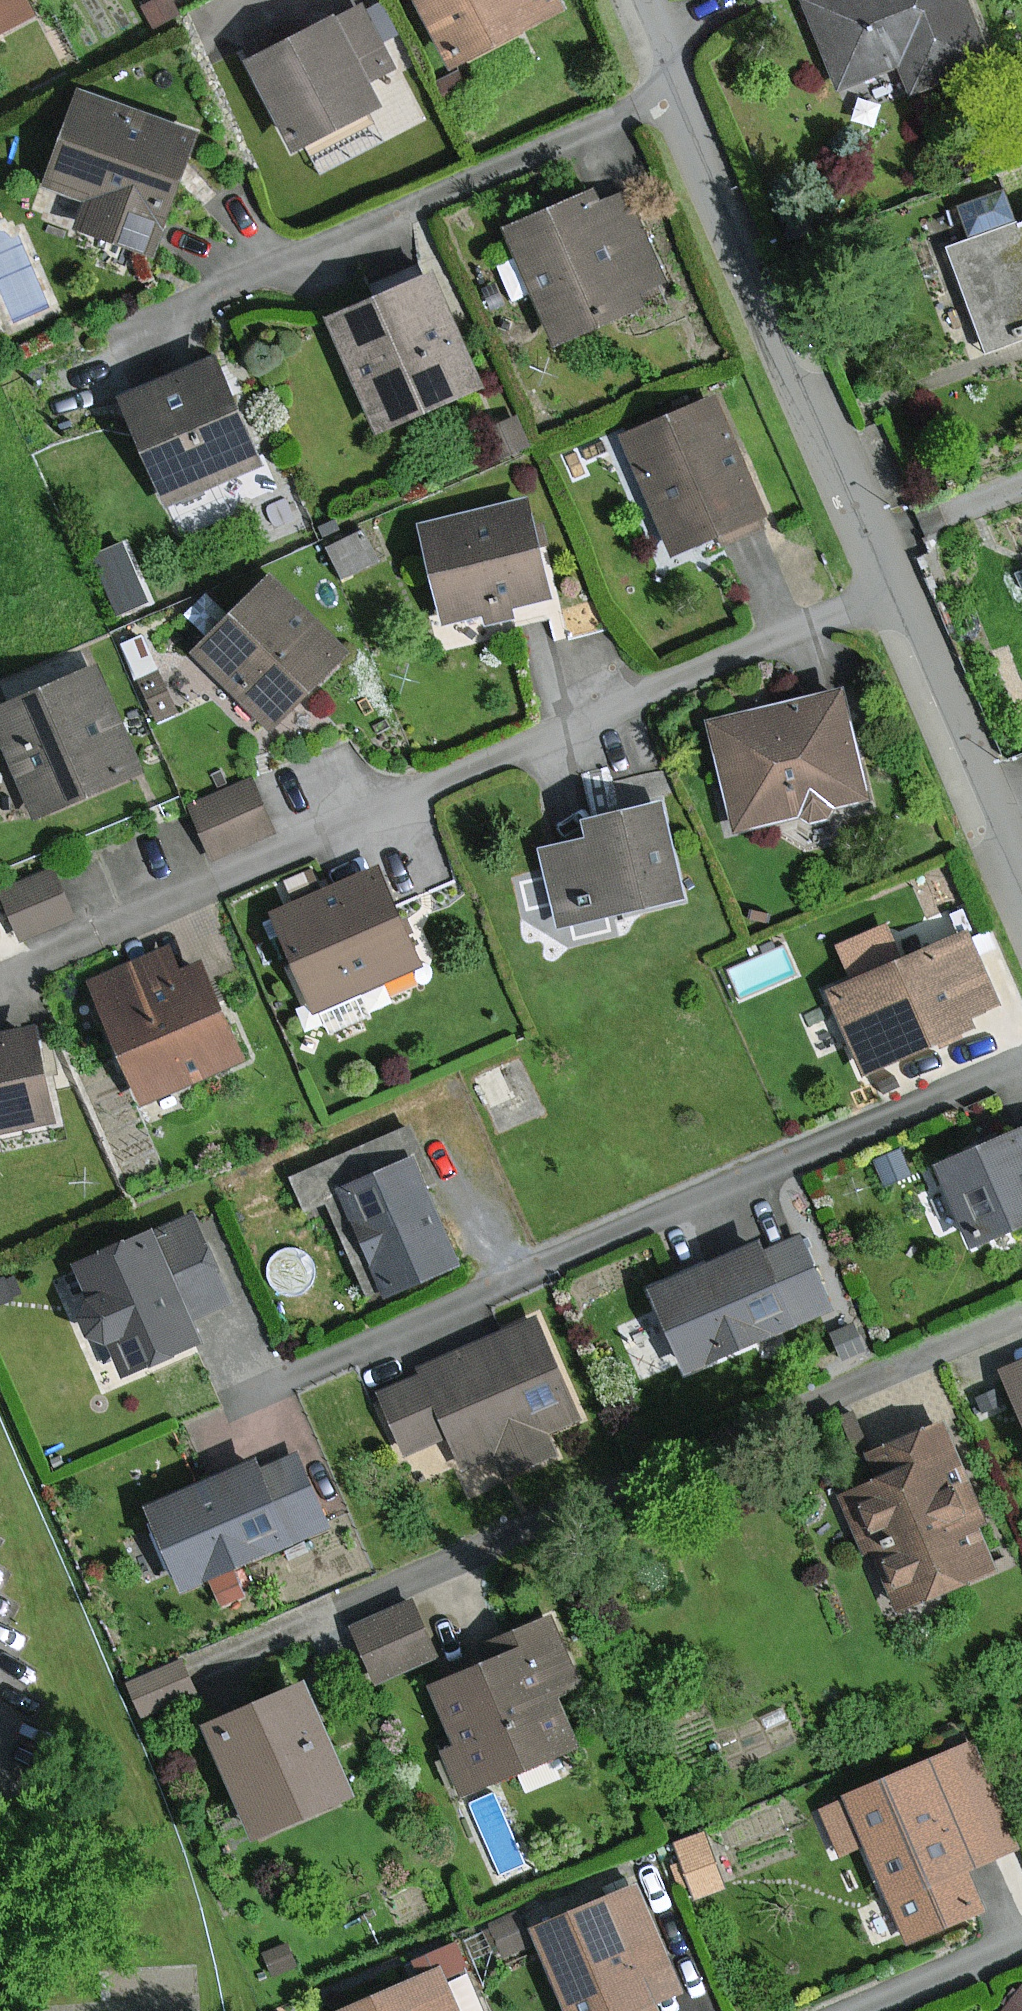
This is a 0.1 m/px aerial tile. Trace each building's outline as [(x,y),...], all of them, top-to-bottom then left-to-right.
[(34,13),(27,0),(0,0),(0,31),(34,13)] [(174,0),(155,0),(144,6),(156,28),(182,14),(178,6),(174,0)] [(559,0),(417,0),(455,72),(566,14),(559,0)] [(803,0),(838,89),(898,65),(910,95),(989,64),(964,0),(803,0)] [(391,66),(361,8),(251,64),(292,145),(374,103),(363,80),(391,66)] [(192,136),(80,95),(46,185),(93,202),(84,226),(150,250),(192,136)] [(1016,226),(1015,223),(1003,190),(958,206),(970,239),(948,247),(985,349),(1021,336),(1021,224),(1016,226)] [(592,193),(501,234),(554,349),(645,307),(636,287),(662,276),(627,200),(600,212),(592,193)] [(432,276),(332,318),(378,430),(479,387),(432,276)] [(261,466),(213,356),(120,396),(167,506),(261,466)] [(712,400),(623,437),(671,552),(760,515),(712,400)] [(525,501),(423,525),(446,623),(548,599),(525,501)] [(270,581),(197,656),(272,728),(345,653),(270,581)] [(0,708),(0,727),(36,814),(137,772),(94,668),(0,708)] [(841,690),(708,722),(735,830),(868,798),(841,690)] [(655,761),(579,785),(586,809),(663,785),(655,761)] [(268,830),(246,783),(192,807),(214,855),(268,830)] [(678,897),(659,806),(586,821),(590,840),(544,849),(560,922),(678,897)] [(70,914),(51,873),(1,896),(20,937),(70,914)] [(377,873),(273,919),(314,1010),(418,964),(377,873)] [(1004,1015),(969,934),(900,963),(885,929),(839,948),(854,983),(832,992),(867,1072),(1004,1015)] [(159,953),(91,983),(142,1100),(238,1059),(198,966),(170,978),(159,953)] [(0,1042),(0,1126),(52,1115),(36,1035),(0,1042)] [(508,1101),(497,1071),(474,1079),(486,1110),(508,1101)] [(932,1163),(958,1227),(964,1224),(972,1242),(1021,1222),(1021,1126),(932,1163)] [(327,1201),(367,1296),(380,1290),(383,1295),(458,1264),(414,1158),(403,1131),(291,1178),(305,1210),(327,1201)] [(120,1376),(198,1343),(192,1327),(232,1310),(191,1214),(151,1231),(72,1265),(85,1295),(77,1319),(81,1327),(85,1337),(106,1345),(120,1376)] [(651,1293),(687,1368),(791,1325),(828,1309),(799,1238),(763,1254),(758,1245),(651,1293)] [(535,1320),(420,1369),(426,1382),(388,1398),(409,1447),(446,1432),(460,1467),(499,1450),(510,1477),(555,1457),(543,1430),(576,1416),(535,1320)] [(1003,1370),(1021,1413),(1021,1362),(1003,1370)] [(897,1610),(997,1570),(948,1451),(938,1428),(869,1456),(879,1479),(849,1491),(897,1610)] [(253,1467),(146,1514),(181,1594),(322,1532),(291,1462),(257,1477),(253,1467)] [(412,1606),(353,1630),(372,1675),(431,1651),(412,1606)] [(501,1660),(439,1688),(466,1747),(448,1755),(466,1794),(578,1743),(557,1696),(579,1687),(548,1619),(494,1644),(501,1660)] [(190,1694),(176,1664),(127,1687),(141,1717),(190,1694)] [(301,1681),(204,1726),(255,1836),(352,1792),(301,1681)] [(966,1749),(822,1810),(841,1854),(867,1843),(908,1940),(980,1910),(963,1869),(1009,1850),(966,1749)] [(719,1888),(701,1837),(677,1845),(695,1897),(719,1888)] [(538,1933),(570,2010),(651,2010),(650,2008),(677,1997),(635,1894),(538,1933)] [(440,1973),(352,2010),(457,2010),(440,1973)]
